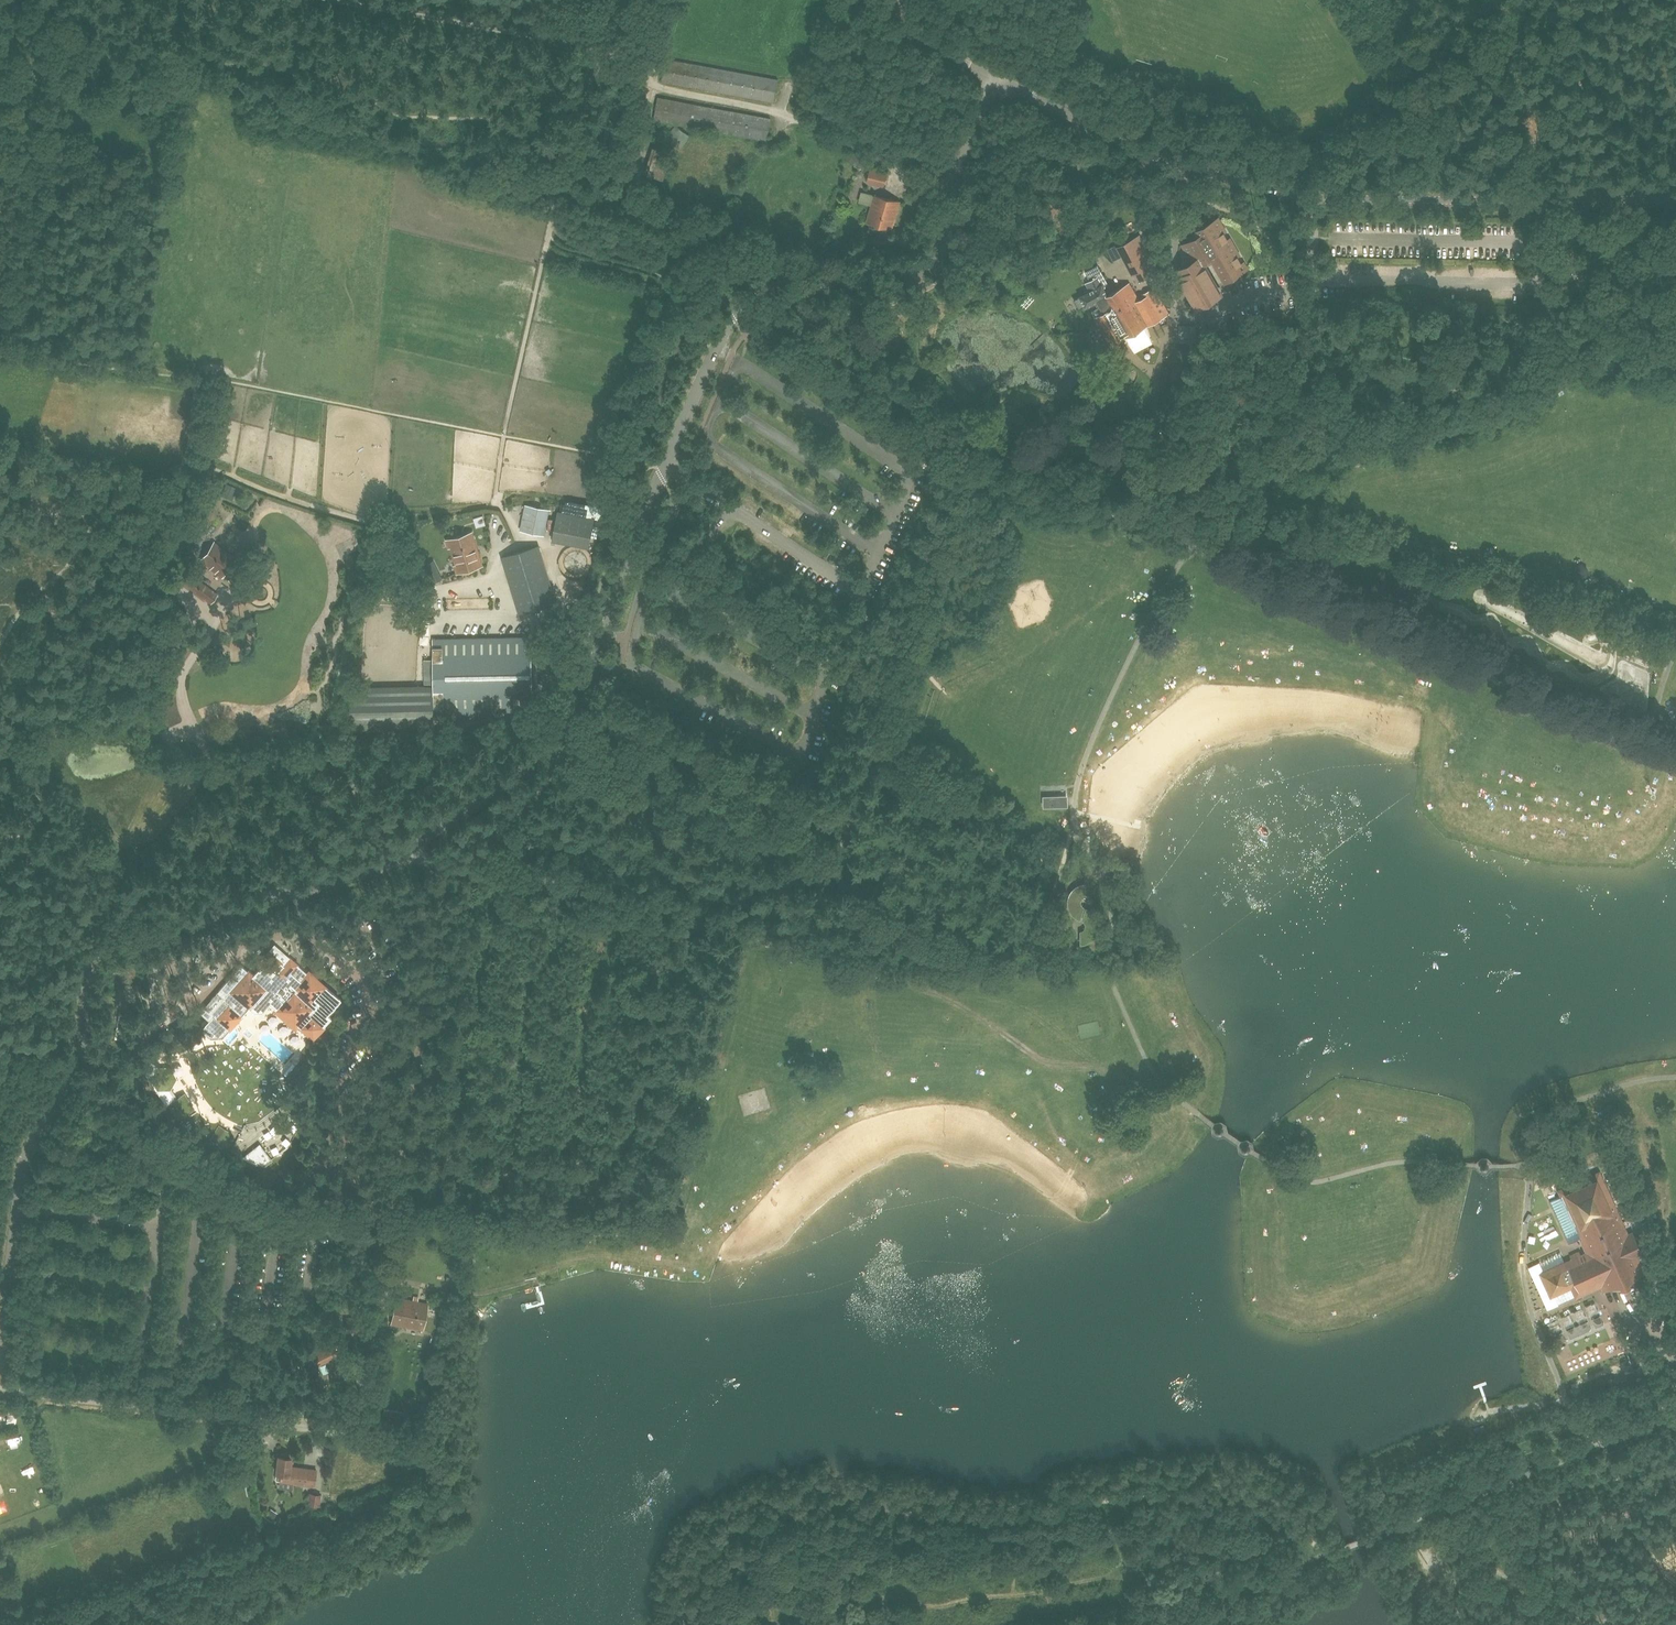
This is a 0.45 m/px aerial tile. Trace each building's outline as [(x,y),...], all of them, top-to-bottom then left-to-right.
[(778,80),(666,59),(662,80),(774,101),(778,80)] [(771,118),(658,97),(654,119),(766,140),(771,118)] [(850,150),(845,160),(865,170),(870,161),(850,150)] [(887,173),(870,169),(867,181),(884,186),(887,173)] [(892,229),(900,201),(874,193),(866,221),(892,229)] [(1180,275),(1178,276),(1196,308),(1221,294),(1203,263),(1213,258),(1226,281),(1246,270),(1216,219),(1197,229),(1200,234),(1186,242),(1182,245),(1188,257),(1179,262),(1185,272),(1182,274),(1180,275)] [(1134,248),(1125,253),(1134,270),(1135,272),(1140,280),(1138,281),(1138,282),(1141,281),(1140,280),(1149,275),(1150,275),(1160,270),(1159,270),(1154,262),(1153,263),(1142,244),(1134,248)] [(1080,296),(1074,300),(1080,310),(1085,306),(1086,307),(1086,306),(1087,308),(1097,303),(1099,306),(1103,314),(1101,315),(1115,341),(1122,338),(1122,339),(1160,317),(1158,313),(1164,309),(1165,306),(1154,287),(1143,293),(1144,296),(1139,299),(1129,282),(1112,292),(1103,274),(1102,274),(1097,265),(1091,268),(1096,277),(1086,282),(1089,289),(1083,293),(1083,294),(1080,296)] [(1099,306),(1091,311),(1096,318),(1101,315),(1103,314),(1099,306)] [(233,496),(237,488),(226,483),(223,491),(233,496)] [(522,531),(544,535),(549,509),(527,505),(522,531)] [(557,510),(553,530),(551,540),(588,547),(594,517),(557,510)] [(459,571),(483,564),(473,532),(450,539),(459,571)] [(223,575),(236,559),(215,542),(201,559),(223,575)] [(558,604),(539,544),(501,555),(519,615),(558,604)] [(569,574),(573,575),(576,575),(580,574),(583,571),(585,568),(586,565),(585,562),(584,558),(582,556),(579,554),(575,553),(572,553),(568,555),(566,557),(564,560),(563,564),(564,568),(566,571),(569,574)] [(442,578),(434,561),(425,565),(434,583),(442,578)] [(217,593),(190,573),(183,582),(211,602),(217,593)] [(264,583),(259,591),(267,595),(272,588),(264,583)] [(434,638),(435,712),(515,711),(515,696),(533,696),(532,637),(434,638)] [(1059,805),(1059,797),(1044,797),(1044,806),(1059,805)] [(1083,896),(1085,896),(1082,886),(1080,887),(1078,888),(1075,890),(1074,892),(1072,894),(1071,897),(1070,899),(1070,902),(1071,905),(1071,907),(1075,906),(1076,908),(1077,909),(1078,909),(1079,909),(1080,909),(1081,908),(1081,907),(1081,906),(1081,905),(1080,903),(1080,901),(1080,900),(1081,898),(1082,897),(1083,896)] [(1095,923),(1095,920),(1091,921),(1091,919),(1089,918),(1088,918),(1087,918),(1086,919),(1085,920),(1085,921),(1085,922),(1086,924),(1086,926),(1086,927),(1085,929),(1084,930),(1083,931),(1081,932),(1084,941),(1086,940),(1089,939),(1091,937),(1092,935),(1094,933),(1095,931),(1096,928),(1096,925),(1095,923)] [(285,963),(271,951),(259,963),(262,966),(253,975),(248,971),(242,978),(236,972),(214,997),(220,1003),(212,1012),(215,1015),(205,1026),(213,1032),(221,1032),(226,1025),(231,1029),(254,1002),(258,1006),(259,1006),(261,1008),(264,1005),(264,1006),(270,999),(313,1038),(331,1018),(327,1014),(341,1000),(309,971),(301,981),(299,979),(306,972),(298,965),(298,964),(290,957),(285,963)] [(751,1097),(754,1103),(761,1099),(758,1094),(751,1097)] [(180,1116),(189,1111),(183,1102),(181,1104),(178,1100),(172,1103),(180,1116)] [(213,1139),(221,1144),(227,1133),(219,1128),(213,1139)] [(271,1159),(260,1144),(243,1157),(253,1163),(264,1164),(271,1159)] [(1599,1173),(1559,1191),(1587,1253),(1581,1255),(1579,1251),(1568,1256),(1570,1260),(1541,1274),(1553,1301),(1600,1280),(1602,1285),(1607,1282),(1610,1288),(1620,1283),(1622,1286),(1629,1282),(1628,1279),(1639,1274),(1636,1269),(1642,1267),(1637,1256),(1642,1254),(1632,1232),(1627,1235),(1599,1173)] [(423,1329),(428,1303),(396,1297),(391,1323),(423,1329)] [(397,1353),(412,1355),(414,1342),(408,1341),(408,1338),(399,1337),(397,1353)] [(340,1353),(337,1342),(329,1345),(333,1355),(340,1353)] [(393,1418),(394,1409),(379,1407),(378,1416),(393,1418)] [(294,1482),(295,1471),(290,1470),(292,1457),(290,1457),(290,1455),(289,1454),(282,1453),(281,1454),(280,1455),(279,1455),(276,1473),(277,1473),(276,1475),(278,1478),(281,1478),(280,1481),(294,1482)] [(295,1471),(294,1482),(315,1485),(317,1470),(296,1467),(295,1471)] [(327,1504),(328,1494),(310,1492),(308,1504),(321,1506),(321,1503),(327,1504)] [(272,1522),(276,1515),(270,1511),(266,1518),(272,1522)] [(17,1555),(11,1557),(15,1565),(20,1562),(17,1555)]
